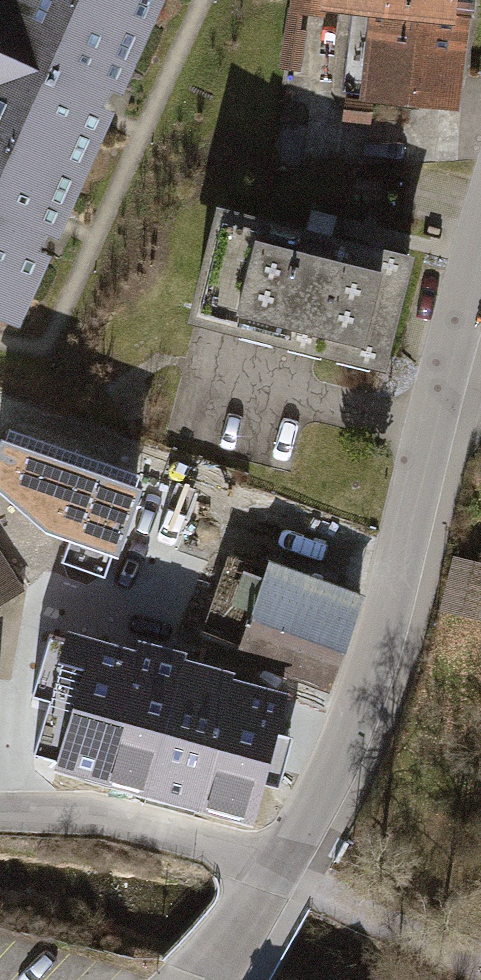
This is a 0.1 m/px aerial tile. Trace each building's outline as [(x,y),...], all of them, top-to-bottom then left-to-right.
[(114,179),(172,38),(79,0),(12,0),(0,29),(0,132),(114,179)] [(172,38),(188,0),(79,0),(172,38)] [(330,14),(391,21),(380,111),(470,122),(480,29),(480,0),(332,0),(330,14)] [(51,333),(114,179),(0,132),(0,312),(51,333)] [(408,260),(223,212),(196,314),(381,362),(408,260)] [(0,465),(0,608),(80,560),(36,495),(0,465)] [(353,606),(229,564),(205,634),(328,676),(353,606)] [(132,652),(52,631),(33,701),(43,704),(30,749),(100,768),(132,652)] [(245,817),(251,818),(286,684),(179,658),(180,652),(134,641),(132,652),(100,768),(104,777),(143,788),(193,804),(245,817)]
